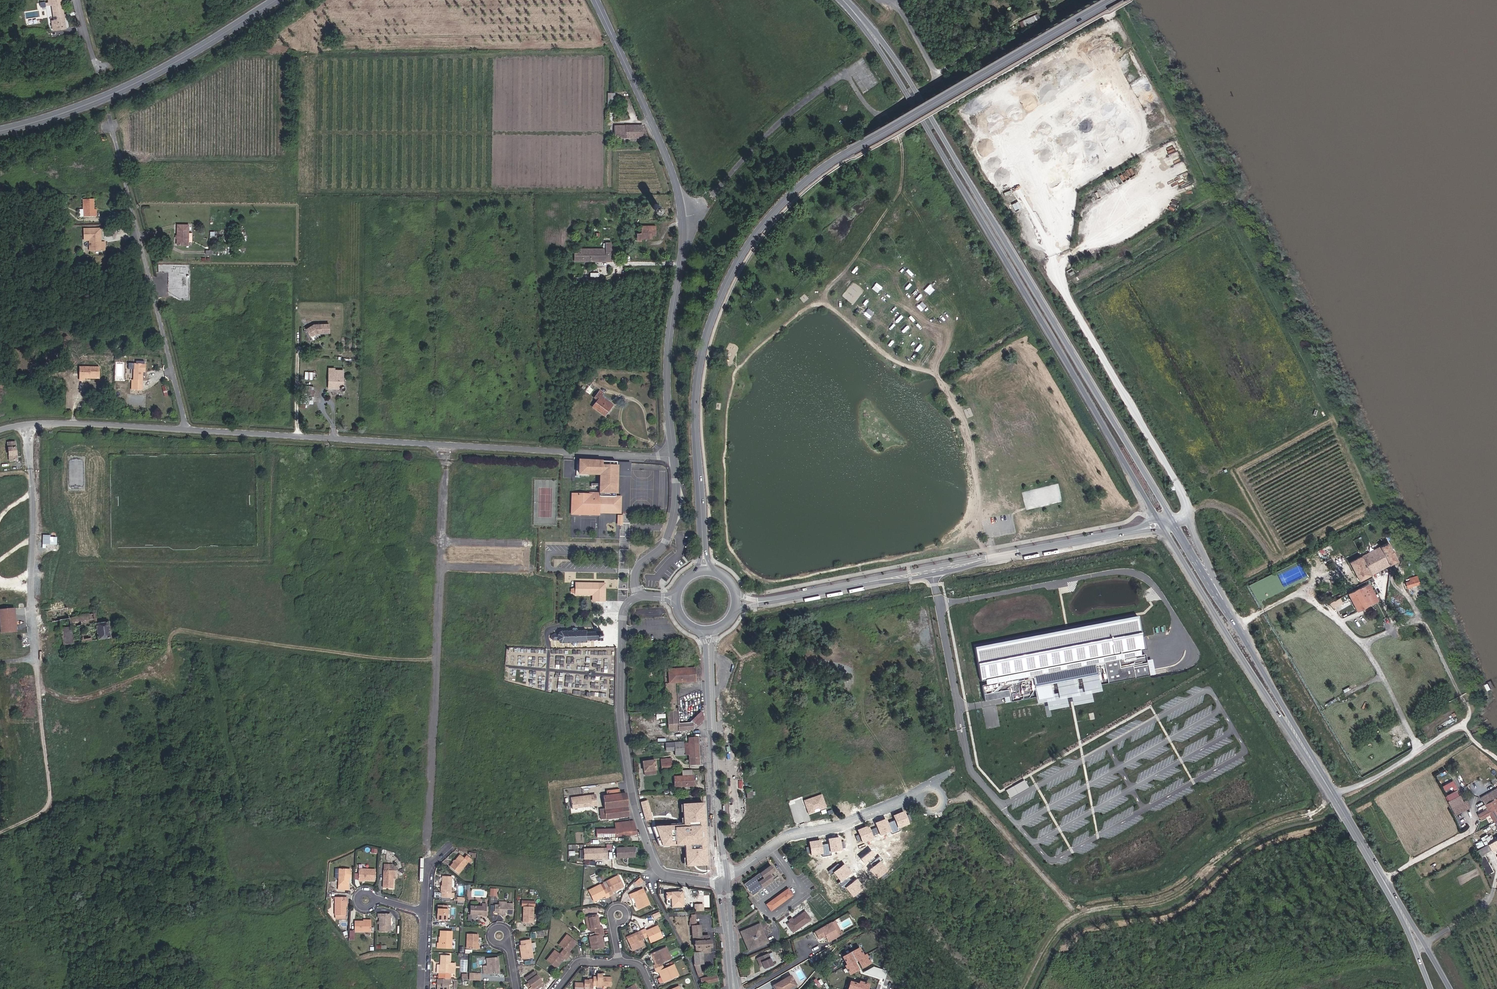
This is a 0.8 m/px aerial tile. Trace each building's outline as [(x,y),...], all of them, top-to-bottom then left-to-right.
[(54,33),(67,30),(61,0),(47,0),(48,8),(51,7),(55,23),(52,24),(54,33)] [(1038,13),(1019,21),(1022,27),(1040,19),(1038,13)] [(1115,21),(1111,14),(1098,22),(1102,29),(1115,21)] [(862,85),(865,92),(871,89),(867,82),(862,85)] [(640,128),(616,127),(616,139),(643,139),(644,126),(640,126),(640,128)] [(88,209),(88,197),(79,197),(78,216),(91,216),(92,209),(88,209)] [(1012,204),(1015,210),(1022,207),(1019,200),(1012,204)] [(188,225),(176,225),(176,246),(188,246),(188,241),(192,241),(192,233),(188,233),(188,225)] [(637,233),(637,240),(641,241),(641,238),(651,237),(651,235),(651,231),(656,231),(656,226),(641,226),(641,233),(637,233)] [(80,228),(80,237),(97,237),(97,228),(80,228)] [(97,237),(80,237),(80,239),(86,239),(86,250),(97,251),(97,241),(97,237)] [(1078,256),(1074,239),(1065,241),(1069,258),(1078,256)] [(573,261),(612,260),(611,240),(606,240),(606,247),(577,247),(577,251),(573,251),(573,261)] [(189,264),(159,263),(158,271),(170,272),(170,282),(174,283),(174,285),(181,285),(182,277),(188,278),(189,264)] [(332,322),(317,322),(308,328),(313,335),(319,331),(331,331),(332,322)] [(132,382),(141,382),(141,373),(143,373),(143,364),(132,364),(132,382)] [(82,371),(77,371),(77,379),(87,380),(87,376),(97,376),(97,367),(82,366),(82,371)] [(346,381),(346,371),(337,371),(337,368),(331,368),(331,387),(344,387),(344,391),(345,392),(347,392),(348,392),(351,390),(352,389),(352,388),(352,386),(352,385),(350,383),(349,382),(348,381),(346,381)] [(306,380),(316,380),(317,372),(306,372),(306,380)] [(585,373),(583,375),(578,381),(579,381),(581,383),(584,385),(588,379),(590,377),(585,373)] [(130,382),(130,391),(141,392),(141,382),(132,382),(130,382)] [(588,405),(600,415),(608,405),(596,395),(598,393),(594,390),(590,396),(593,399),(588,405)] [(303,405),(311,405),(317,405),(317,391),(309,391),(309,398),(303,398),(303,405)] [(15,460),(13,442),(6,443),(8,460),(15,460)] [(595,508),(615,508),(615,494),(609,494),(609,493),(613,493),(613,481),(615,481),(614,471),(598,471),(599,481),(604,481),(604,493),(607,493),(607,494),(595,495),(595,508)] [(574,495),(574,513),(595,513),(595,508),(595,495),(595,492),(567,492),(567,495),(574,495)] [(50,544),(51,534),(43,534),(43,544),(50,544)] [(1397,564),(1387,546),(1379,550),(1388,569),(1397,564)] [(1388,569),(1379,550),(1373,553),(1347,566),(1357,585),(1388,569)] [(584,581),(572,581),(573,595),(589,594),(590,600),(599,601),(598,587),(590,587),(590,584),(584,584),(584,581)] [(602,582),(584,581),(584,584),(590,584),(590,587),(598,587),(599,601),(602,601),(602,582)] [(1417,582),(1405,588),(1409,594),(1421,588),(1417,582)] [(1353,594),(1361,610),(1378,602),(1379,604),(1383,602),(1376,589),(1373,590),(1370,585),(1353,594)] [(10,598),(9,591),(0,592),(0,596),(1,600),(10,598)] [(1333,608),(1344,603),(1341,597),(1330,602),(1333,608)] [(1396,613),(1411,606),(1407,599),(1393,607),(1396,613)] [(15,608),(0,610),(0,628),(1,636),(17,634),(15,608)] [(41,622),(66,619),(64,608),(40,611),(41,622)] [(1143,618),(978,650),(987,702),(1154,676),(1153,671),(1143,618)] [(55,645),(107,639),(105,623),(58,629),(59,641),(55,641),(55,645)] [(554,634),(549,634),(549,642),(554,642),(560,644),(571,644),(571,647),(577,647),(576,643),(585,643),(585,641),(602,641),(601,631),(585,631),(585,630),(575,630),(575,627),(570,627),(570,630),(560,631),(554,634)] [(665,667),(668,709),(678,709),(677,681),(695,680),(694,661),(657,662),(657,667),(665,667)] [(678,709),(668,709),(669,732),(675,731),(675,728),(680,727),(680,729),(694,728),(694,727),(694,721),(679,722),(678,709)] [(694,718),(694,721),(694,727),(704,719),(704,710),(694,718)] [(1463,720),(1444,731),(1446,736),(1466,725),(1463,720)] [(753,731),(752,724),(743,726),(745,732),(753,731)] [(684,740),(666,741),(666,750),(684,749),(684,753),(689,753),(690,764),(701,763),(700,739),(699,735),(688,737),(689,742),(684,743),(684,740)] [(655,757),(642,759),(643,770),(644,769),(645,774),(657,772),(655,757)] [(663,768),(674,768),(674,763),(669,762),(669,758),(663,758),(663,768)] [(675,775),(675,786),(693,785),(692,768),(683,768),(683,775),(675,775)] [(1010,797),(1029,787),(1025,779),(1006,790),(1010,797)] [(1446,793),(1457,787),(1454,780),(1443,785),(1446,793)] [(1467,800),(1464,801),(1458,789),(1445,795),(1455,815),(1471,807),(1467,800)] [(606,794),(604,794),(601,794),(604,818),(629,814),(626,791),(620,792),(606,794)] [(823,794),(804,800),(809,815),(828,808),(823,794)] [(591,795),(571,797),(572,809),(592,806),(591,795)] [(1491,799),(1496,810),(1488,815),(1491,820),(1496,817),(1496,796),(1491,799)] [(672,825),(653,826),(660,847),(672,847),(673,856),(683,858),(684,865),(709,865),(705,803),(684,803),(684,823),(672,823),(672,825)] [(911,824),(905,811),(894,815),(896,820),(900,828),(911,824)] [(632,818),(615,820),(615,826),(598,829),(599,836),(620,836),(636,833),(632,818)] [(887,819),(876,823),(881,835),(892,831),(888,823),(887,819)] [(900,828),(896,820),(888,823),(892,831),(893,834),(901,830),(900,828)] [(868,826),(858,830),(859,834),(856,836),(858,842),(862,840),(863,842),(873,838),(868,826)] [(841,842),(841,837),(829,839),(830,844),(831,853),(843,851),(843,848),(846,848),(844,841),(841,842)] [(821,840),(809,842),(810,846),(806,847),(808,854),(812,854),(812,855),(824,853),(822,845),(821,840)] [(831,853),(830,844),(822,845),(824,853),(824,856),(832,855),(831,853)] [(1478,849),(1481,855),(1491,851),(1489,844),(1478,849)] [(636,847),(619,847),(621,857),(638,856),(636,847)] [(609,848),(587,848),(589,858),(606,857),(606,856),(611,856),(609,848)] [(872,850),(861,858),(865,863),(876,855),(872,850)] [(466,857),(462,854),(452,865),(460,872),(470,861),(471,862),(474,859),(469,855),(466,857)] [(1493,855),(1486,859),(1494,879),(1496,877),(1496,863),(1493,855)] [(888,870),(881,861),(883,860),(880,856),(870,863),(874,867),(870,870),(877,879),(888,870)] [(807,864),(812,869),(819,863),(814,858),(807,864)] [(390,861),(383,861),(382,885),(392,885),(393,875),(396,875),(397,867),(389,867),(390,861)] [(346,863),(335,863),(334,886),(344,886),(344,869),(345,869),(346,863)] [(832,875),(834,873),(841,882),(848,876),(852,873),(845,864),(841,867),(838,863),(829,871),(832,875)] [(357,875),(373,876),(374,864),(358,864),(357,875)] [(771,865),(744,884),(752,895),(779,876),(771,865)] [(443,889),(443,890),(443,896),(451,896),(452,874),(443,874),(443,880),(443,889)] [(606,887),(611,896),(614,895),(612,890),(623,885),(619,874),(607,880),(609,885),(609,886),(606,887)] [(853,882),(848,876),(841,882),(839,884),(844,890),(846,888),(853,882)] [(853,882),(846,888),(854,897),(865,888),(857,879),(853,882)] [(611,896),(606,887),(605,883),(604,882),(588,888),(593,899),(605,893),(607,898),(611,896)] [(793,895),(788,888),(766,904),(771,911),(793,895)] [(634,896),(638,906),(640,905),(643,911),(653,906),(648,894),(642,896),(641,892),(634,896)] [(684,893),(668,894),(668,900),(673,900),(673,909),(685,908),(684,893)] [(345,915),(345,906),(341,905),(341,898),(345,898),(345,894),(334,895),(334,896),(334,915),(345,915)] [(522,900),(522,917),(531,917),(532,900),(528,900),(528,899),(534,899),(534,894),(521,894),(521,899),(526,899),(526,900),(522,900)] [(499,913),(514,913),(515,902),(499,901),(499,904),(496,903),(496,910),(499,910),(499,911),(499,913)] [(455,921),(456,904),(444,903),(444,920),(455,921)] [(483,914),(487,914),(487,905),(483,905),(472,905),(472,913),(483,913),(483,914)] [(385,910),(379,910),(378,928),(389,928),(389,910),(385,910)] [(791,922),(788,924),(794,932),(813,920),(806,911),(795,919),(794,918),(790,920),(791,922)] [(597,913),(586,915),(589,926),(594,925),(594,927),(594,928),(595,931),(590,932),(593,947),(604,945),(601,932),(605,932),(604,923),(600,924),(597,913)] [(691,951),(692,965),(700,964),(700,963),(703,963),(702,951),(709,951),(709,947),(712,946),(711,939),(709,939),(708,936),(708,935),(701,935),(701,924),(698,923),(698,913),(692,914),(694,951),(691,951)] [(370,918),(353,917),(353,928),(370,929),(370,918)] [(838,932),(831,920),(826,922),(833,935),(838,932)] [(833,935),(826,922),(811,931),(815,938),(822,934),(825,940),(833,935)] [(762,923),(742,932),(750,951),(770,943),(762,923)] [(633,938),(637,949),(649,943),(646,938),(651,936),(654,941),(666,935),(662,925),(650,930),(648,926),(642,929),(644,933),(633,938)] [(435,944),(449,944),(449,929),(440,929),(439,933),(437,933),(436,940),(435,944)] [(565,945),(563,948),(562,950),(556,946),(548,956),(558,964),(565,954),(569,957),(573,952),(570,949),(579,938),(569,930),(561,941),(565,945)] [(478,933),(468,932),(467,947),(481,947),(482,941),(478,940),(478,937),(478,933)] [(531,938),(523,939),(523,943),(521,943),(523,958),(533,956),(532,950),(535,949),(534,947),(532,947),(531,942),(531,938)] [(860,946),(843,957),(847,964),(845,966),(851,976),(861,969),(857,962),(858,961),(864,968),(873,964),(867,953),(864,954),(860,946)] [(663,949),(652,954),(657,964),(653,966),(656,972),(660,970),(666,982),(676,977),(671,966),(665,968),(662,962),(668,960),(663,949)] [(760,961),(762,966),(763,970),(772,966),(767,952),(756,956),(757,962),(760,961)] [(440,972),(439,976),(448,976),(449,972),(454,972),(455,962),(450,962),(451,954),(442,953),(441,963),(439,963),(438,971),(440,972)] [(484,965),(486,975),(502,972),(500,966),(499,967),(499,965),(500,965),(498,956),(487,958),(488,964),(484,965)] [(757,968),(762,966),(760,961),(757,962),(756,956),(753,957),(757,968)] [(700,964),(692,965),(695,976),(702,975),(700,964)] [(528,976),(531,979),(529,981),(538,988),(540,988),(542,987),(540,985),(547,977),(535,967),(528,976)] [(596,987),(596,988),(598,988),(598,987),(598,984),(604,985),(604,983),(614,983),(614,974),(604,974),(604,972),(598,972),(598,973),(596,973),(596,979),(596,987)] [(774,985),(776,988),(790,988),(797,985),(791,974),(774,985)] [(703,984),(710,982),(720,980),(719,976),(703,979),(703,984)] [(437,977),(438,988),(450,988),(450,980),(452,980),(452,978),(448,978),(442,978),(439,977),(437,977)] [(540,985),(542,987),(549,979),(547,977),(540,985)] [(585,988),(590,988),(596,988),(596,987),(596,979),(592,979),(592,977),(585,977),(585,979),(575,979),(576,988),(585,988)] [(642,987),(639,988),(635,980),(626,985),(628,988),(643,988),(642,987)]
